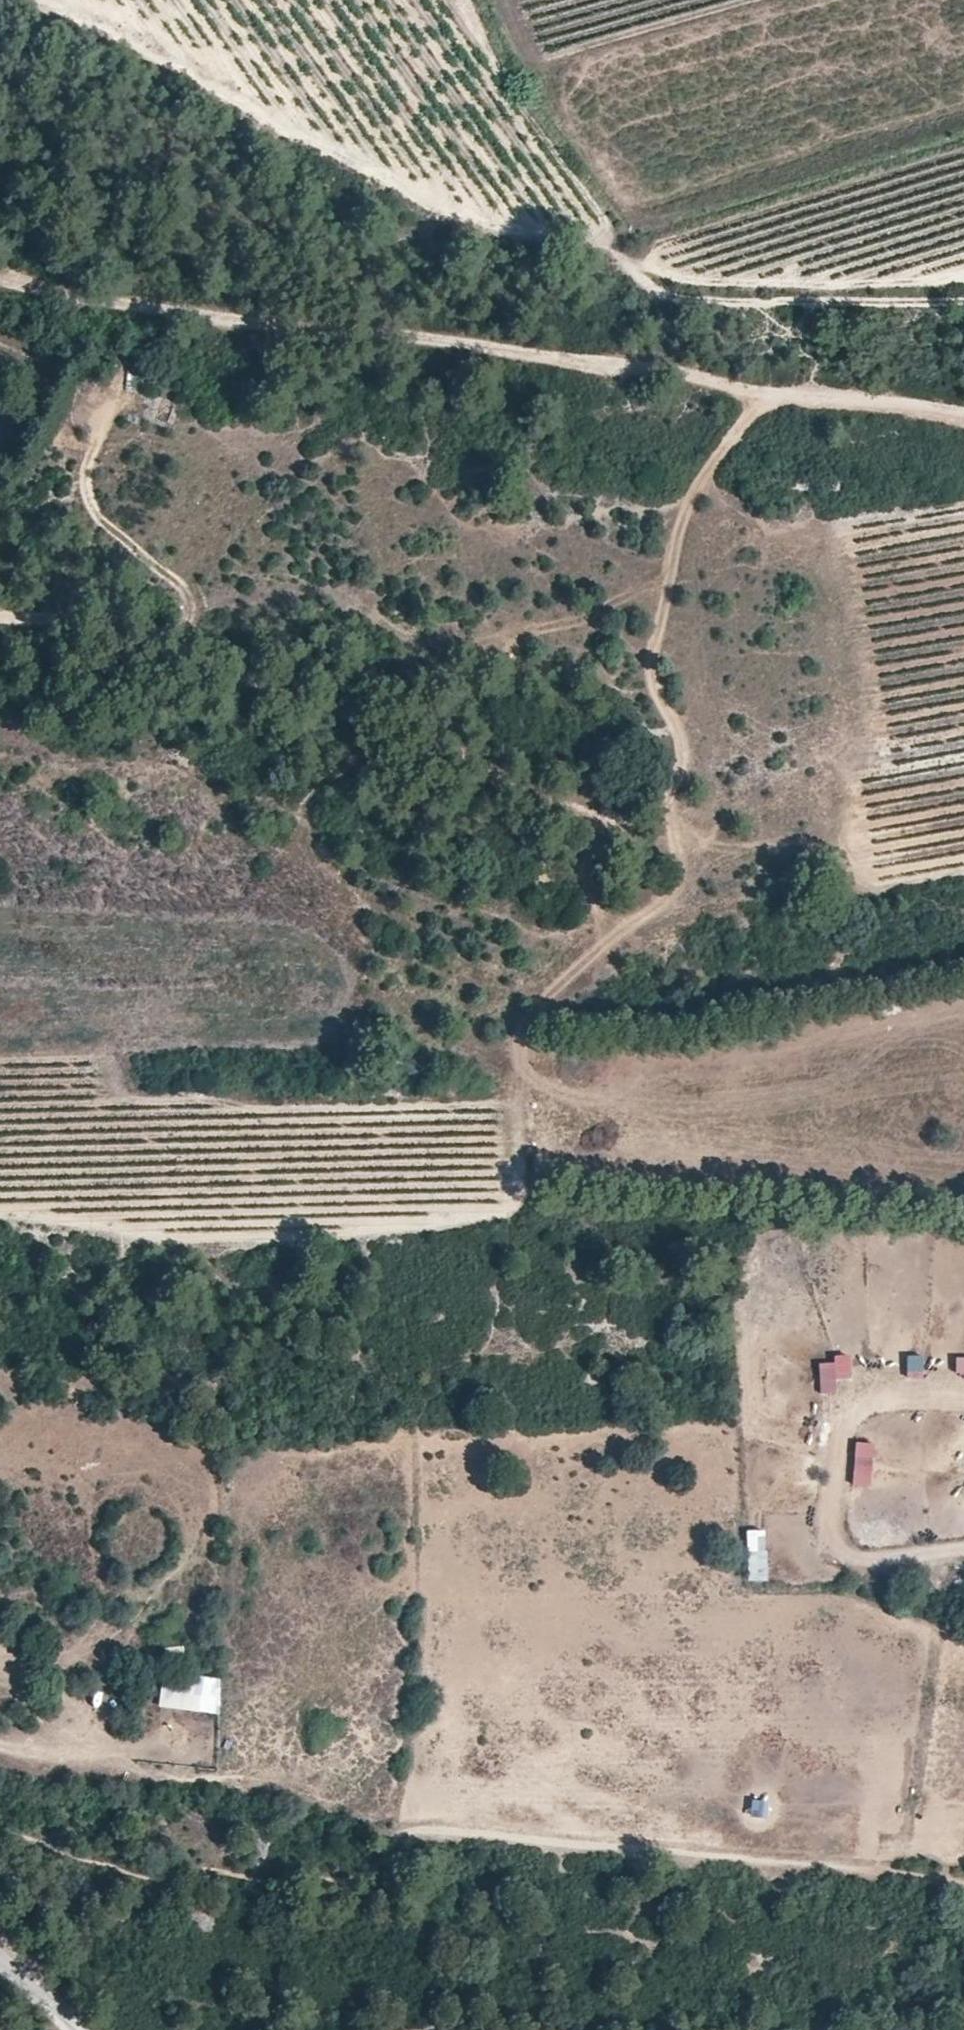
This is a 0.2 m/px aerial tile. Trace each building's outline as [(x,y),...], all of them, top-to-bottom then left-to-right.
[(833,1355),(834,1369),(853,1368),(852,1354),(833,1355)] [(855,1459),(874,1461),(876,1443),(857,1441),(855,1459)] [(853,1485),(871,1487),(873,1471),(855,1469),(853,1485)] [(748,1531),(750,1582),(769,1581),(767,1530),(748,1531)] [(222,1712),(222,1678),(163,1676),(162,1710),(222,1712)]
